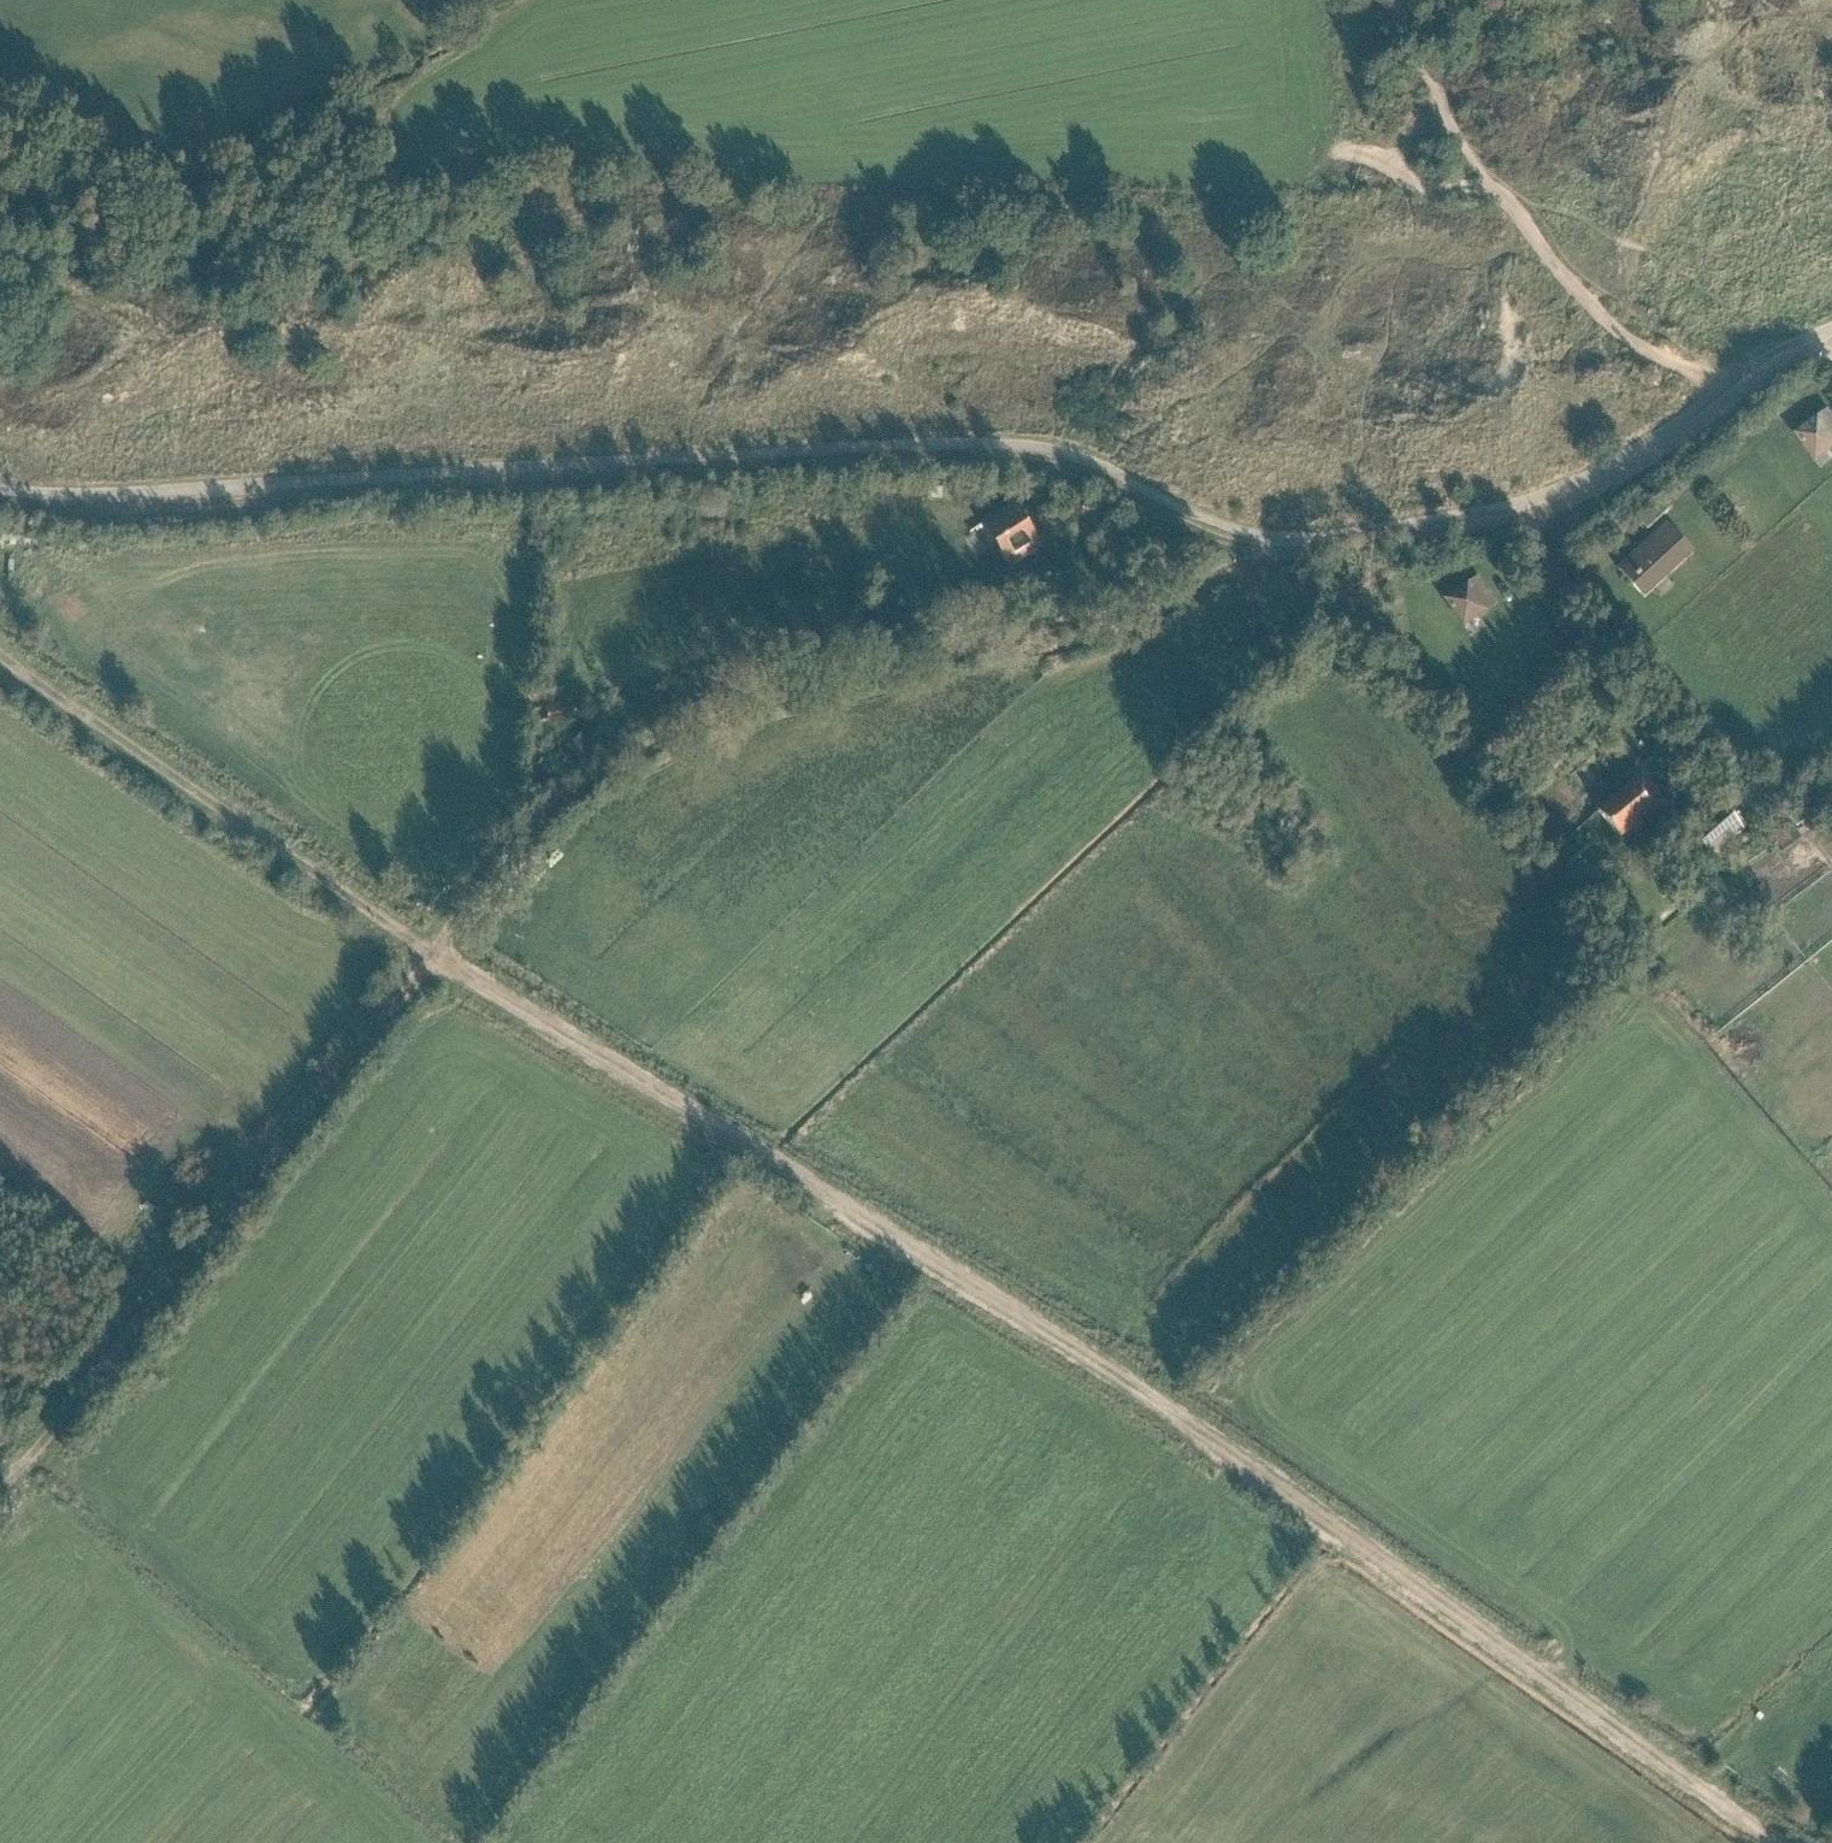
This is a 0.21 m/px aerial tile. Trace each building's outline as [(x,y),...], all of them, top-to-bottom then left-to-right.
[(1816,465),(1831,453),(1831,421),(1828,416),(1797,440),(1816,465)] [(948,489),(928,489),(928,500),(948,500),(948,489)] [(1011,569),(1042,550),(1026,524),(1032,520),(1028,513),(1022,517),(1016,507),(984,525),(1011,569)] [(1623,569),(1649,598),(1697,553),(1671,525),(1623,569)] [(1447,598),(1469,631),(1495,613),(1473,581),(1447,598)] [(1600,813),(1621,839),(1634,829),(1637,833),(1668,808),(1644,778),(1600,813)] [(1710,855),(1744,825),(1732,810),(1728,813),(1722,806),(1690,834),(1710,855)]
